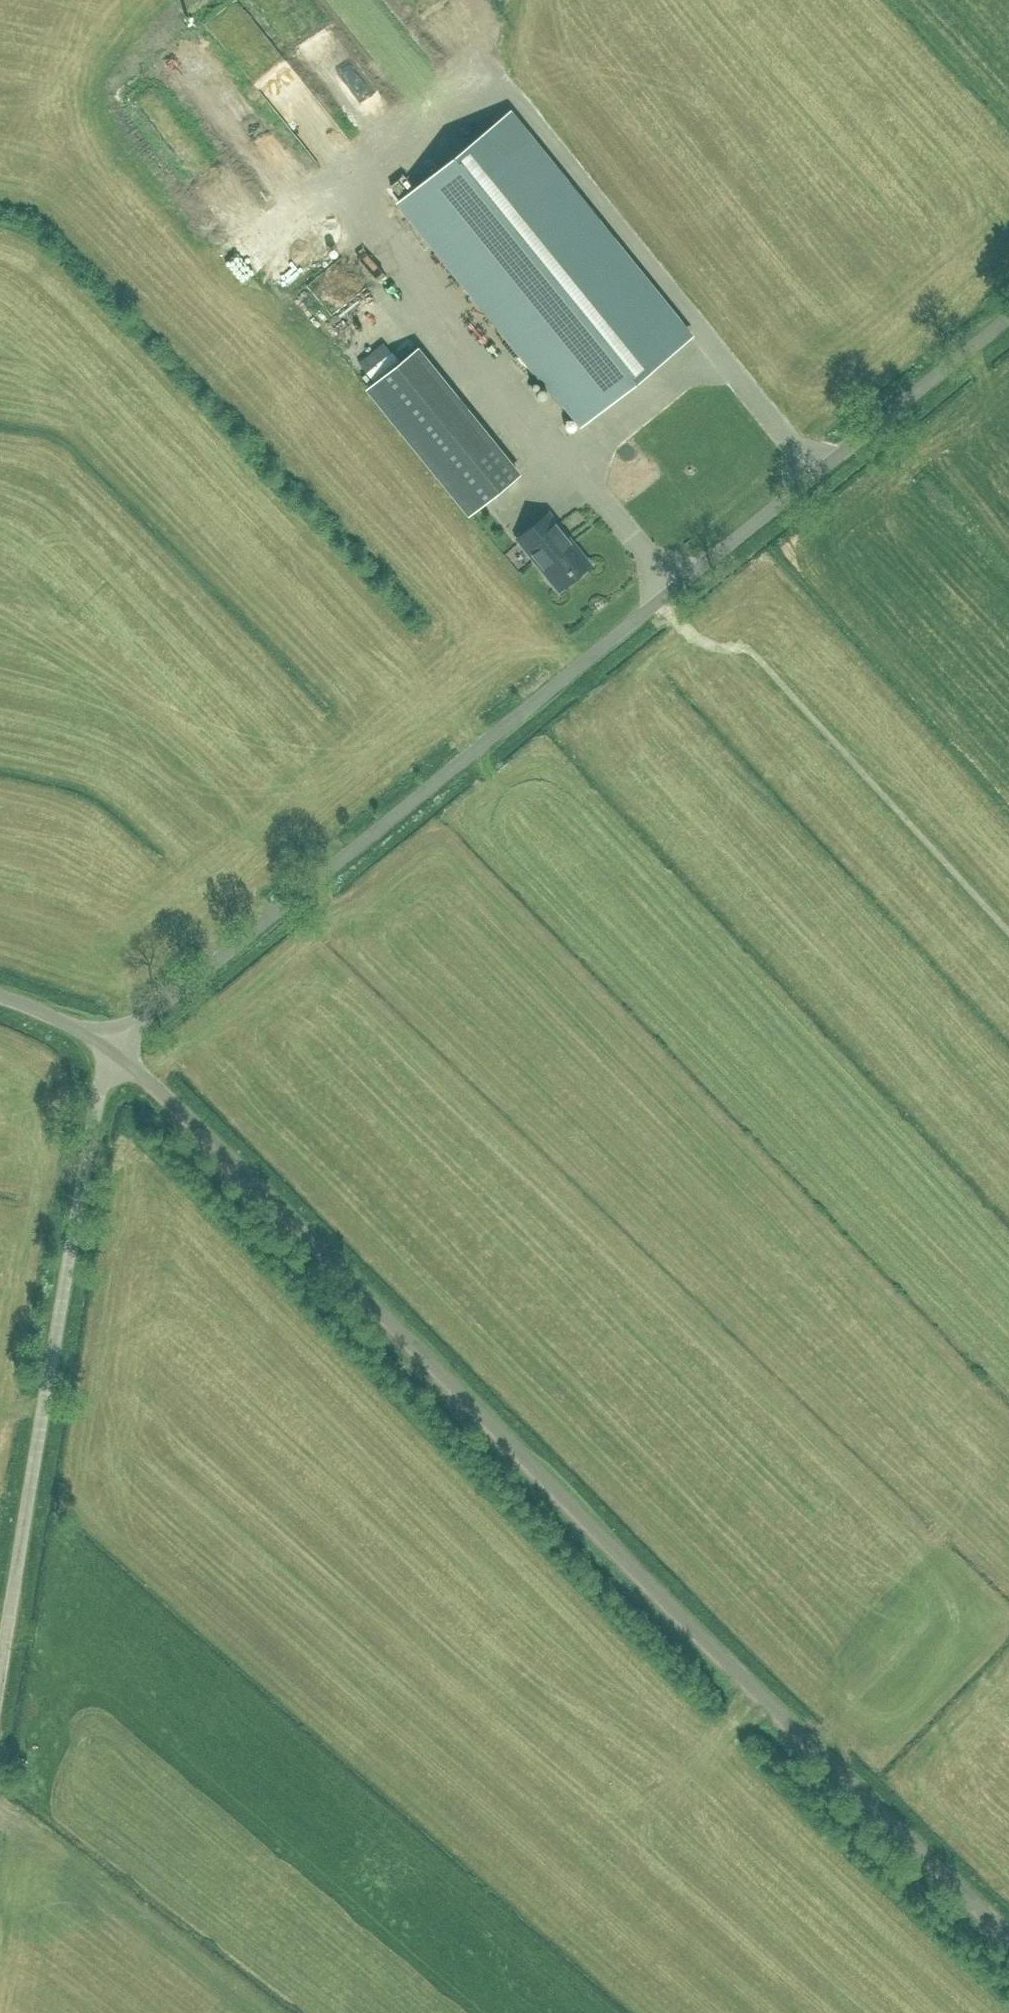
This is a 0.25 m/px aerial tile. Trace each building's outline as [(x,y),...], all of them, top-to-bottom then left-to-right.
[(512,109),(398,202),(583,429),(695,333),(512,109)] [(343,259),(307,283),(327,313),(363,289),(343,259)] [(416,353),(367,391),(466,518),(515,480),(416,353)] [(550,509),(516,538),(558,592),(594,562),(550,509)]
